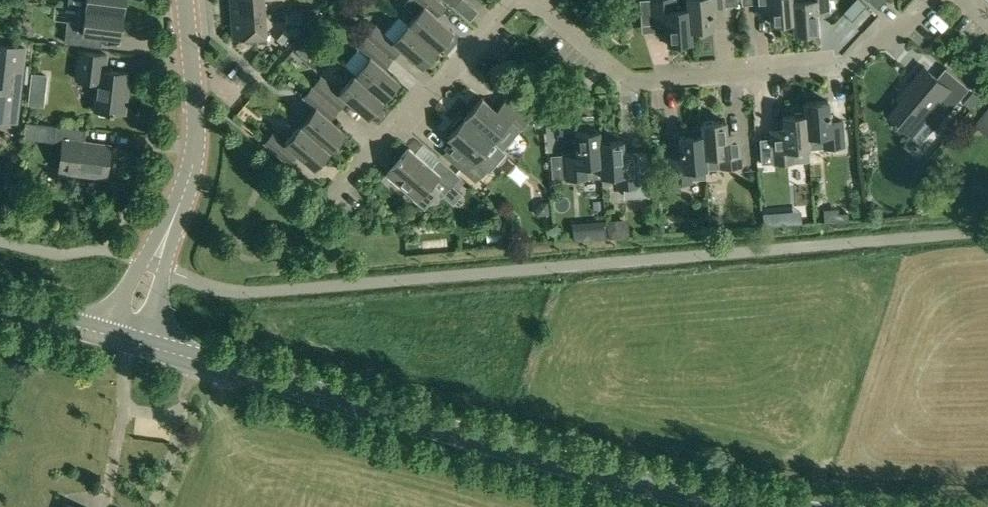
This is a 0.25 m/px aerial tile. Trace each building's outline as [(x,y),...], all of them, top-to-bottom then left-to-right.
[(68,5),(81,7),(122,11),(123,0),(69,0),(68,5)] [(231,16),(265,13),(264,0),(230,0),(231,16)] [(403,3),(416,13),(408,23),(438,49),(454,30),(433,12),(441,2),(438,0),(406,0),(403,3)] [(653,23),(665,22),(667,43),(670,43),(670,47),(688,45),(688,41),(691,41),(690,29),(691,29),(688,0),(651,0),(653,23)] [(691,29),(713,27),(711,7),(724,6),(723,0),(688,0),(691,29)] [(756,2),(769,2),(770,23),(793,21),(794,33),(795,33),(792,0),(756,0),(756,2)] [(795,33),(817,31),(816,11),(828,10),(827,0),(792,0),(795,33)] [(65,30),(64,43),(100,46),(102,34),(119,36),(122,11),(81,7),(78,31),(65,30)] [(265,13),(231,16),(233,38),(267,35),(265,13)] [(375,25),(366,35),(393,58),(401,48),(423,66),(438,49),(408,23),(393,40),(375,25)] [(277,38),(282,42),(290,33),(285,28),(277,38)] [(370,56),(354,74),(384,100),(400,81),(384,68),(393,58),(366,35),(358,45),(370,56)] [(10,115),(11,105),(18,106),(24,47),(0,44),(0,114),(10,115)] [(77,51),(75,79),(97,82),(93,110),(123,113),(127,84),(125,84),(125,72),(103,70),(105,54),(77,51)] [(907,92),(888,114),(911,133),(912,131),(922,139),(934,127),(936,128),(970,88),(945,67),(929,87),(915,75),(903,90),(907,92)] [(322,76),(313,87),(333,104),(333,103),(340,109),(348,99),(369,117),(384,100),(354,74),(340,91),(322,76)] [(31,87),(29,103),(43,104),(44,89),(31,87)] [(316,107),(301,125),(330,150),(346,132),(331,119),(340,109),(333,103),(333,104),(313,87),(304,97),(316,107)] [(971,108),(980,97),(973,91),(964,102),(971,108)] [(465,118),(492,141),(509,123),(518,131),(529,118),(507,100),(497,112),(481,98),(465,118)] [(804,102),(805,114),(806,136),(821,135),(821,146),(843,145),(841,120),(829,120),(827,101),(804,102)] [(987,131),(987,106),(975,120),(987,131)] [(783,136),(759,138),(761,163),(808,160),(806,136),(805,114),(782,116),(783,136)] [(453,142),(443,155),(452,162),(474,182),(494,159),(484,151),(492,141),(465,118),(463,119),(460,116),(451,127),(454,129),(447,137),(453,142)] [(719,167),(740,166),(738,132),(726,133),(725,122),(702,123),(705,156),(719,155),(719,167)] [(39,124),(25,123),(23,139),(37,140),(39,124)] [(705,156),(702,123),(701,123),(702,136),(679,137),(680,158),(668,158),(669,183),(691,182),(690,169),(704,168),(704,156),(705,156)] [(274,133),(266,142),(289,163),(298,153),(315,168),(330,150),(301,125),(286,143),(274,133)] [(57,171),(105,176),(108,144),(83,141),(84,130),(54,126),(53,138),(61,139),(57,171)] [(577,153),(564,154),(566,179),(587,177),(601,176),(602,176),(600,143),(599,131),(576,133),(577,153)] [(623,142),(600,143),(602,176),(616,175),(617,187),(623,186),(624,197),(649,195),(646,152),(623,154),(623,142)] [(409,148),(388,172),(419,199),(430,187),(442,197),(449,188),(450,189),(451,187),(455,191),(464,181),(439,159),(431,168),(409,148)] [(549,214),(548,201),(540,201),(535,207),(536,215),(549,214)] [(848,220),(848,212),(838,213),(839,221),(848,220)] [(724,227),(723,218),(718,215),(711,215),(712,228),(724,227)] [(762,219),(763,231),(776,230),(775,217),(762,219)] [(627,219),(608,220),(609,237),(629,235),(627,219)] [(590,238),(606,237),(605,224),(589,225),(590,238)]
